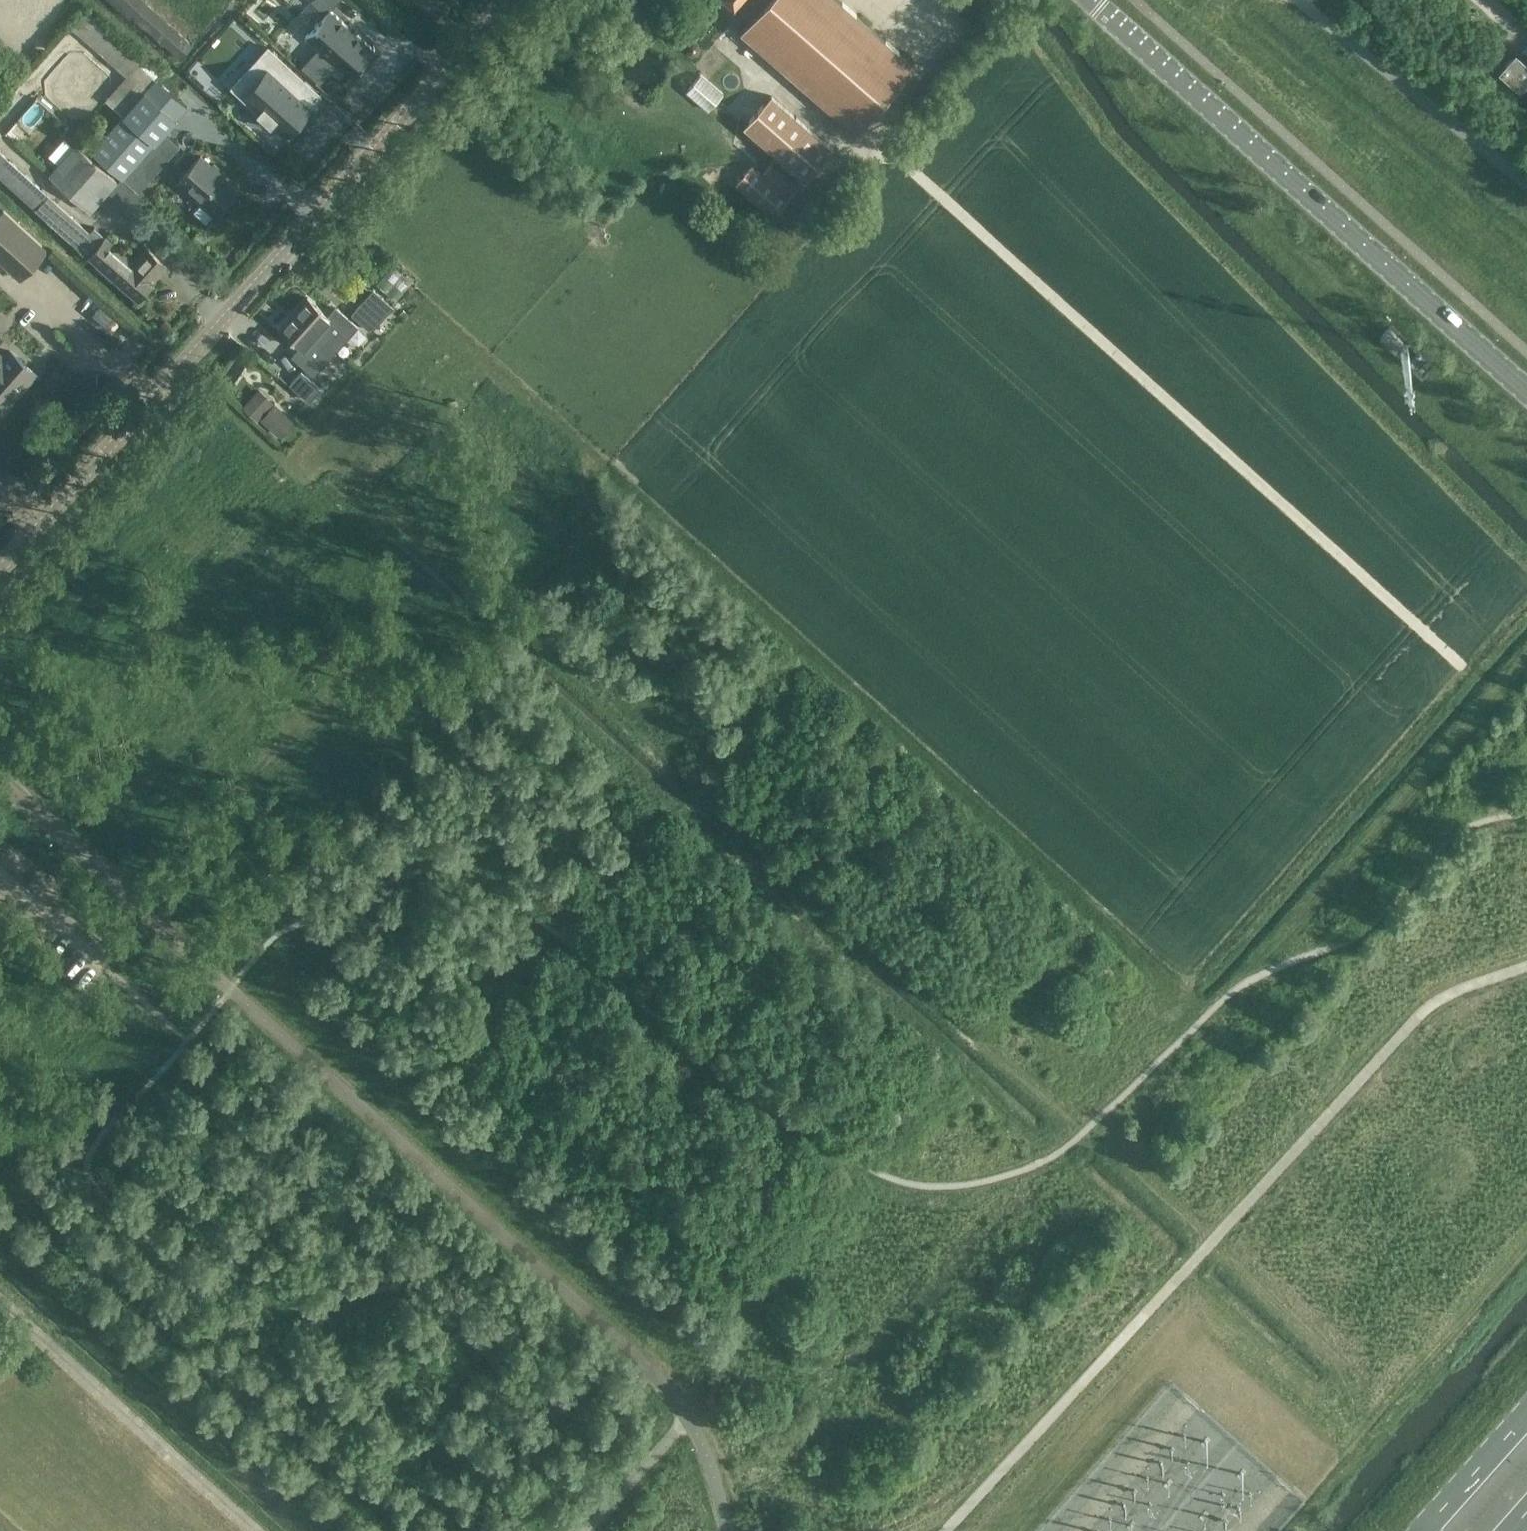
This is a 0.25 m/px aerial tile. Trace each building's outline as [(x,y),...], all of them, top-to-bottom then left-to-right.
[(145,0),(109,0),(130,19),(133,16),(180,59),(194,44),(145,0)] [(735,5),(738,2),(754,18),(742,32),(856,135),(916,69),(840,0),(730,0),(735,5)] [(330,8),(305,35),(306,36),(307,35),(349,74),(348,75),(349,76),(375,48),(374,47),(373,48),(330,10),(331,9),(330,8)] [(305,80),(270,47),(252,67),(260,75),(252,83),(253,83),(243,93),(260,108),(257,111),(258,112),(258,111),(271,123),(270,124),(271,124),(276,129),(276,128),(285,136),(302,118),(301,117),(300,116),(306,110),(290,96),(305,80)] [(1516,55),(1500,73),(1521,91),(1526,84),(1526,65),(1516,55)] [(710,111),(724,95),(702,76),(688,91),(710,111)] [(154,77),(90,150),(138,192),(179,145),(164,131),(187,106),(154,77)] [(799,176),(825,146),(772,98),(745,128),(799,176)] [(91,212),(119,181),(75,142),(48,173),(91,212)] [(103,234),(94,226),(90,231),(0,150),(0,176),(86,254),(103,234)] [(181,180),(204,201),(196,210),(208,221),(216,212),(217,213),(239,189),(202,156),(181,180)] [(773,216),(788,198),(752,165),(736,183),(773,216)] [(48,250),(3,210),(0,213),(0,252),(26,275),(48,250)] [(147,247),(135,261),(105,234),(88,254),(137,299),(167,265),(147,247)] [(413,283),(393,265),(377,283),(396,301),(413,283)] [(370,329),(381,317),(393,302),(373,285),(350,311),(352,313),(370,329)] [(310,299),(296,314),(337,351),(359,327),(339,308),(331,318),(310,299)] [(337,351),(296,314),(282,329),(303,348),(295,356),(315,375),(337,351)] [(1389,328),(1381,337),(1395,351),(1403,342),(1389,328)] [(36,374),(11,351),(6,357),(0,352),(0,411),(1,412),(36,374)] [(310,400),(321,387),(303,370),(292,383),(310,400)] [(259,417),(267,408),(260,401),(251,411),(259,417)] [(295,419),(275,401),(259,420),(278,438),(295,419)]
